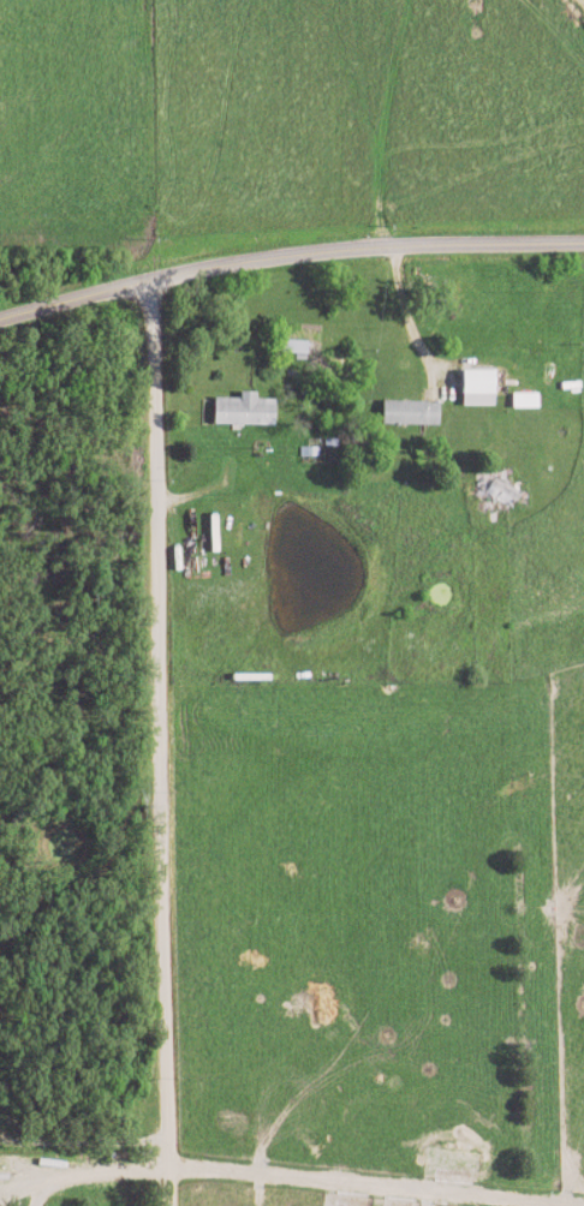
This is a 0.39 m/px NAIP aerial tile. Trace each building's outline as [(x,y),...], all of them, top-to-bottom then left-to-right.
[(296,354),(296,360),(307,361),(308,342),(283,341),(282,354),(296,354)] [(462,408),(494,407),(493,371),(461,371),(462,408)] [(275,400),(257,400),(257,393),(240,393),(240,399),(214,399),(214,425),(275,426),(275,400)] [(537,394),(511,394),(511,410),(537,409),(537,394)] [(439,427),(439,404),(383,402),(382,426),(439,427)] [(485,493),(508,507),(515,494),(492,481),(485,493)]
